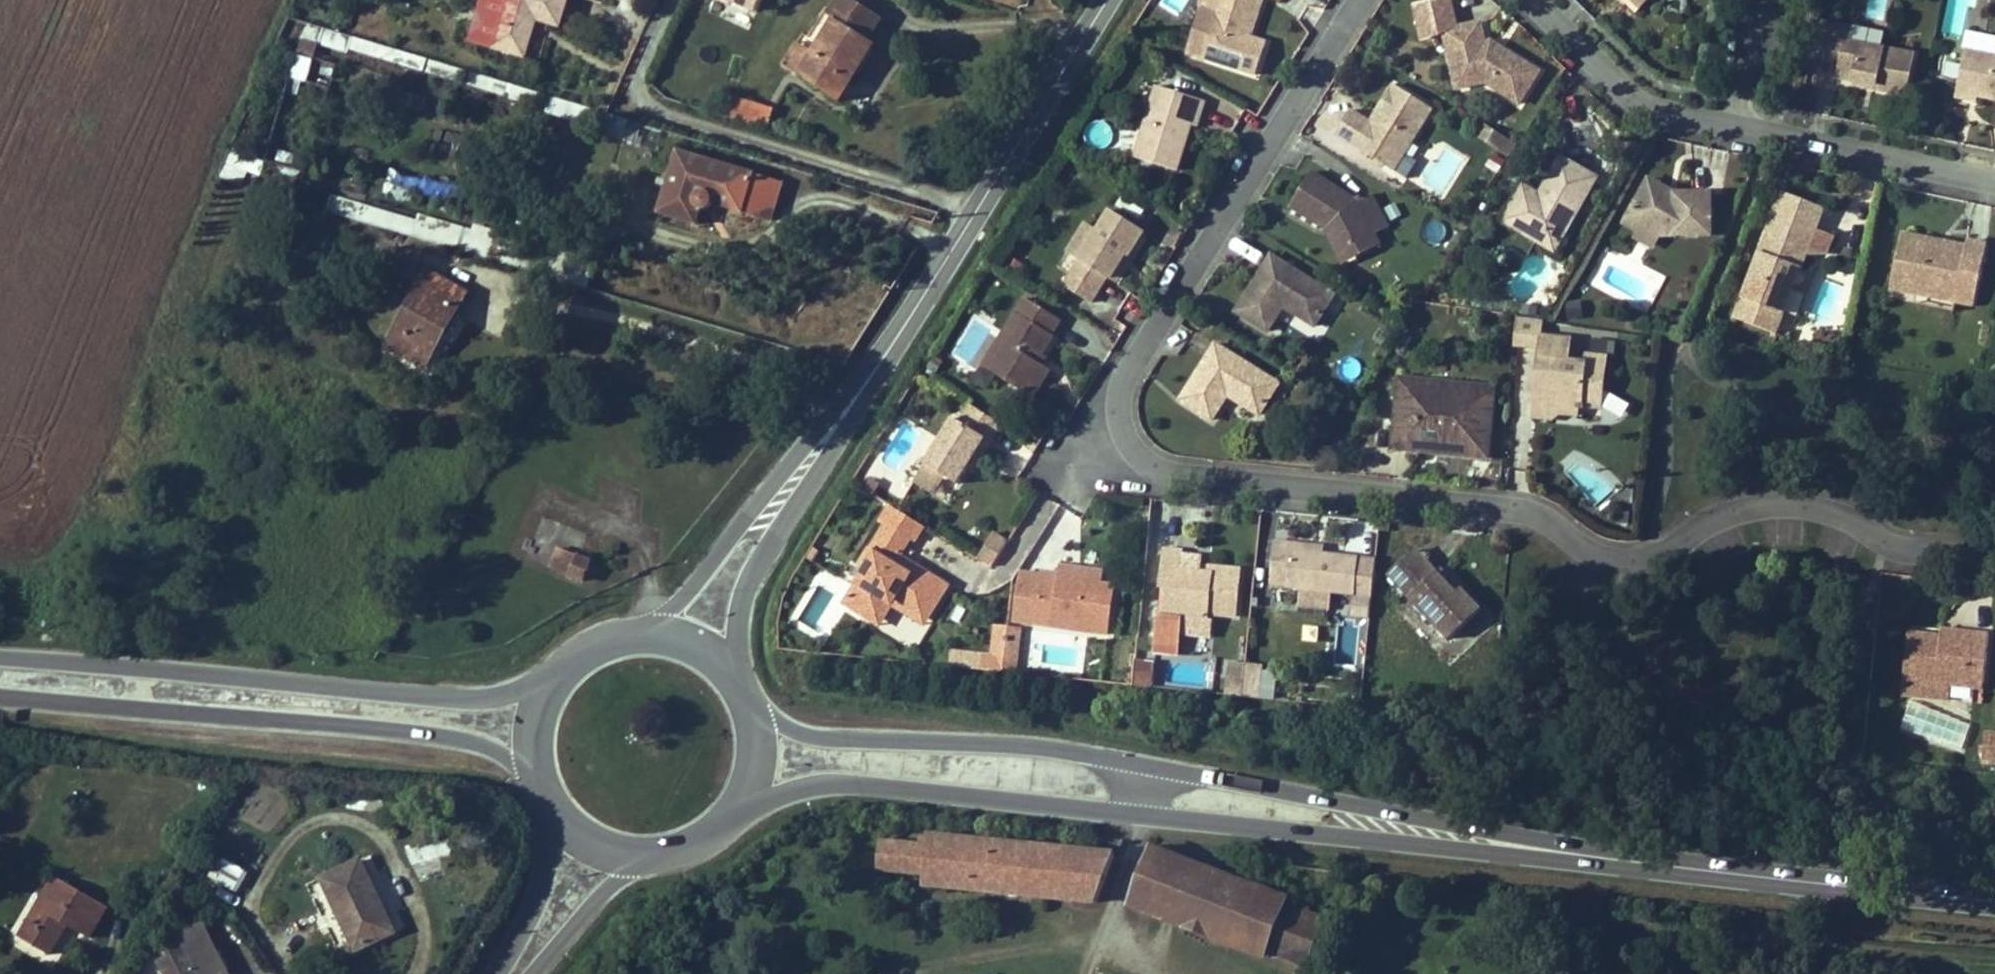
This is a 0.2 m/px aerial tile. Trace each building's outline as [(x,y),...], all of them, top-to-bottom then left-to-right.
[(488,48),(523,58),(532,27),(527,25),(529,17),(535,19),(558,26),(566,0),(502,0),(488,48)] [(761,0),(710,0),(706,11),(748,29),(761,0)] [(826,14),(834,19),(813,53),(799,75),(838,99),(873,43),(868,40),(881,18),(852,0),(835,0),(826,14)] [(1205,54),(1261,73),(1271,39),(1255,35),(1248,33),(1258,0),(1223,0),(1205,54)] [(1266,0),(1258,0),(1248,33),(1255,35),(1266,0)] [(1644,9),(1652,0),(1635,0),(1644,9)] [(1968,0),(1944,0),(1941,31),(1964,33),(1968,0)] [(1457,66),(1471,63),(1476,83),(1491,81),(1524,101),(1545,68),(1496,38),(1489,40),(1484,19),(1448,27),(1457,66)] [(1840,26),(1825,23),(1819,54),(1833,57),(1840,26)] [(1858,27),(1840,23),(1840,26),(1833,57),(1833,58),(1849,61),(1847,76),(1862,79),(1883,83),(1883,89),(1915,95),(1923,54),(1855,39),(1858,27)] [(301,33),(295,47),(329,62),(336,48),(301,33)] [(799,75),(813,53),(795,43),(782,65),(799,75)] [(329,62),(295,47),(249,150),(284,165),(329,62)] [(1964,94),(1985,99),(1994,101),(1994,57),(1973,52),(1964,94)] [(1476,83),(1471,63),(1457,66),(1461,85),(1476,83)] [(1883,89),(1883,83),(1862,79),(1860,84),(1883,89)] [(1374,118),(1355,106),(1339,132),(1388,162),(1393,153),(1405,159),(1437,106),(1397,81),(1378,112),(1384,115),(1380,122),(1374,118)] [(1181,167),(1193,123),(1196,113),(1203,115),(1208,98),(1159,83),(1139,155),(1181,167)] [(1766,83),(1764,94),(1778,97),(1780,86),(1766,83)] [(1984,105),(1985,99),(1964,94),(1963,100),(1984,105)] [(767,126),(772,107),(726,95),(721,114),(767,126)] [(1378,112),(1374,118),(1380,122),(1384,115),(1378,112)] [(1203,115),(1196,113),(1193,123),(1201,125),(1203,115)] [(1484,124),(1476,136),(1507,158),(1516,145),(1484,124)] [(284,165),(249,150),(243,164),(278,179),(284,165)] [(781,182),(675,152),(657,213),(693,224),(698,210),(702,211),(706,211),(709,209),(712,207),(714,203),(770,220),(781,182)] [(1398,169),(1405,159),(1393,153),(1388,162),(1398,169)] [(1536,192),(1537,189),(1527,182),(1512,205),(1524,213),(1516,226),(1543,242),(1561,215),(1573,222),(1602,175),(1567,153),(1547,186),(1551,188),(1551,191),(1550,193),(1549,193),(1539,195),(1536,192)] [(1292,202),(1329,224),(1331,221),(1336,225),(1347,246),(1376,230),(1391,222),(1373,189),(1360,196),(1313,168),(1292,202)] [(1678,192),(1678,188),(1651,174),(1647,181),(1669,192),(1678,192)] [(1678,192),(1669,192),(1647,181),(1629,213),(1663,232),(1715,234),(1716,188),(1678,188),(1678,192)] [(1551,188),(1547,186),(1537,189),(1536,192),(1539,195),(1549,193),(1550,193),(1551,191),(1551,188)] [(1785,313),(1796,287),(1791,285),(1799,265),(1804,267),(1827,207),(1786,190),(1744,296),(1785,313)] [(1516,226),(1524,213),(1512,205),(1504,219),(1516,226)] [(1115,276),(1129,252),(1132,254),(1148,227),(1113,206),(1075,271),(1102,287),(1110,273),(1115,276)] [(1557,250),(1573,222),(1561,215),(1543,242),(1557,250)] [(1382,242),(1376,230),(1347,246),(1336,225),(1331,221),(1329,224),(1348,260),(1382,242)] [(1946,241),(1909,233),(1898,290),(1924,296),(1926,288),(1963,296),(1962,304),(1982,308),(1994,245),(1975,241),(1973,247),(1972,256),(1944,250),(1946,241)] [(1973,247),(1946,241),(1944,250),(1972,256),(1973,247)] [(1318,321),(1337,290),(1273,250),(1238,308),(1270,327),(1288,298),(1294,302),(1292,306),(1318,321)] [(1135,256),(1132,254),(1129,252),(1115,276),(1120,280),(1135,256)] [(1796,287),(1804,267),(1799,265),(1791,285),(1796,287)] [(423,365),(464,293),(428,272),(387,344),(423,365)] [(1003,338),(1015,346),(1000,371),(1039,394),(1054,366),(1047,362),(1042,359),(1047,351),(1058,332),(1056,330),(1064,316),(1028,294),(1003,338)] [(1777,333),(1785,313),(1744,296),(1737,316),(1777,333)] [(1521,313),(1518,341),(1545,343),(1546,332),(1548,317),(1521,313)] [(1545,343),(1538,404),(1561,406),(1566,400),(1582,401),(1581,407),(1589,407),(1590,402),(1604,404),(1610,353),(1589,351),(1588,359),(1571,357),(1573,335),(1546,332),(1545,343)] [(1000,371),(1015,346),(1003,338),(988,363),(1000,371)] [(1282,379),(1218,339),(1183,395),(1215,416),(1232,388),(1238,392),(1236,395),(1262,411),(1282,379)] [(1047,362),(1051,354),(1047,351),(1042,359),(1047,362)] [(1403,376),(1401,397),(1457,402),(1459,381),(1403,376)] [(1459,381),(1457,402),(1401,397),(1396,447),(1418,449),(1419,439),(1469,443),(1468,453),(1492,456),(1499,385),(1459,381)] [(1566,400),(1561,406),(1538,404),(1537,415),(1557,416),(1561,411),(1603,415),(1604,404),(1590,402),(1589,407),(1581,407),(1582,401),(1566,400)] [(964,419),(958,415),(933,454),(950,463),(945,470),(964,480),(972,466),(981,450),(988,454),(1007,423),(974,402),(964,419)] [(1418,449),(1468,453),(1469,443),(1419,439),(1418,449)] [(972,466),(979,471),(988,454),(981,450),(972,466)] [(929,460),(945,470),(950,463),(933,454),(929,460)] [(862,562),(867,566),(846,599),(872,616),(889,588),(930,614),(949,582),(913,559),(907,567),(896,560),(902,552),(913,534),(889,518),(862,562)] [(976,559),(993,567),(1007,539),(991,531),(976,559)] [(1294,543),(1276,541),(1272,580),(1289,582),(1289,588),(1358,595),(1362,557),(1326,553),(1293,550),(1294,543)] [(1327,546),(1294,543),(1293,550),(1326,553),(1327,546)] [(581,579),(588,560),(557,548),(549,567),(581,579)] [(1394,575),(1414,596),(1441,571),(1420,549),(1394,575)] [(913,559),(902,552),(896,560),(907,567),(913,559)] [(1184,553),(1168,552),(1165,588),(1169,588),(1167,616),(1210,620),(1210,614),(1237,616),(1241,570),(1216,568),(1216,575),(1201,574),(1182,572),(1184,553)] [(1064,565),(1063,573),(1063,577),(1084,580),(1084,575),(1105,577),(1106,570),(1064,565)] [(1202,566),(1201,574),(1216,575),(1216,568),(1202,566)] [(1063,573),(1045,571),(1039,623),(1113,631),(1118,583),(1104,582),(1105,577),(1084,575),(1084,580),(1063,577),(1063,573)] [(1460,591),(1441,571),(1414,596),(1455,637),(1486,606),(1466,586),(1460,591)] [(926,621),(930,614),(889,588),(872,616),(881,622),(894,601),(926,621)] [(998,626),(997,641),(1009,643),(1011,627),(998,626)] [(1011,627),(1009,643),(1022,644),(1023,629),(1011,627)] [(1981,641),(1982,635),(1951,632),(1950,637),(1981,641)] [(1918,634),(1913,682),(1957,686),(1978,688),(1979,684),(1993,686),(1994,666),(1994,636),(1982,635),(1981,641),(1950,637),(1918,634)] [(1009,643),(997,641),(994,659),(1006,660),(1009,643)] [(1006,660),(1020,661),(1022,644),(1009,643),(1006,660)] [(1152,689),(1153,662),(1133,661),(1132,688),(1152,689)] [(1234,662),(1232,680),(1246,681),(1248,663),(1234,662)] [(1248,663),(1246,681),(1265,682),(1266,665),(1248,663)] [(1913,682),(1911,698),(1956,702),(1957,686),(1913,682)] [(1101,850),(914,833),(914,836),(907,836),(906,842),(865,838),(862,865),(904,870),(910,870),(910,878),(909,881),(1082,899),(1101,850)] [(1266,893),(1245,885),(1139,845),(1117,902),(1251,953),(1253,947),(1270,901),(1272,895),(1266,893)] [(218,856),(206,877),(237,893),(248,872),(218,856)] [(318,875),(351,955),(396,936),(363,856),(318,875)] [(1248,860),(1245,885),(1266,893),(1268,890),(1283,892),(1294,893),(1294,898),(1314,901),(1318,867),(1248,860)] [(51,959),(67,929),(89,941),(108,908),(49,875),(13,938),(51,959)] [(1270,901),(1253,947),(1270,954),(1287,908),(1270,901)] [(1310,917),(1287,908),(1270,954),(1291,962),(1310,917)] [(155,959),(162,973),(229,973),(202,921),(173,935),(179,947),(155,959)]
